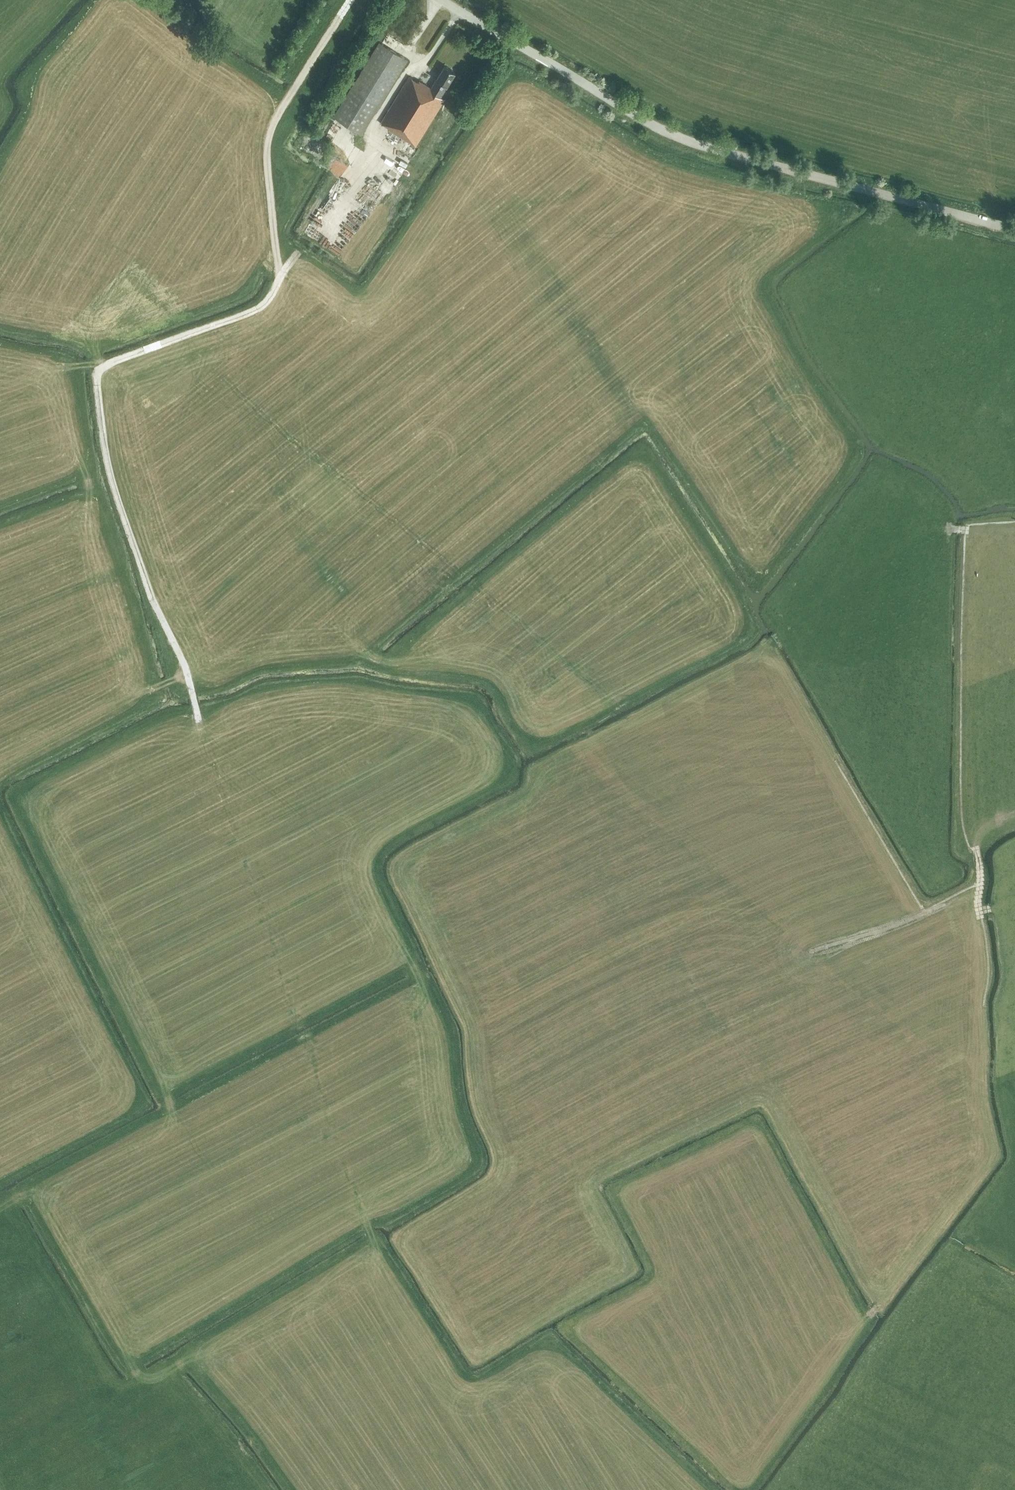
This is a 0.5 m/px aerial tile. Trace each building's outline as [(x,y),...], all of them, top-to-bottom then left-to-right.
[(362,134),(379,105),(407,59),(379,42),(334,117),(362,134)] [(441,96),(455,72),(444,65),(431,88),(419,80),(418,82),(409,77),(381,122),(390,127),(389,129),(416,145),(445,99),(441,96)]
